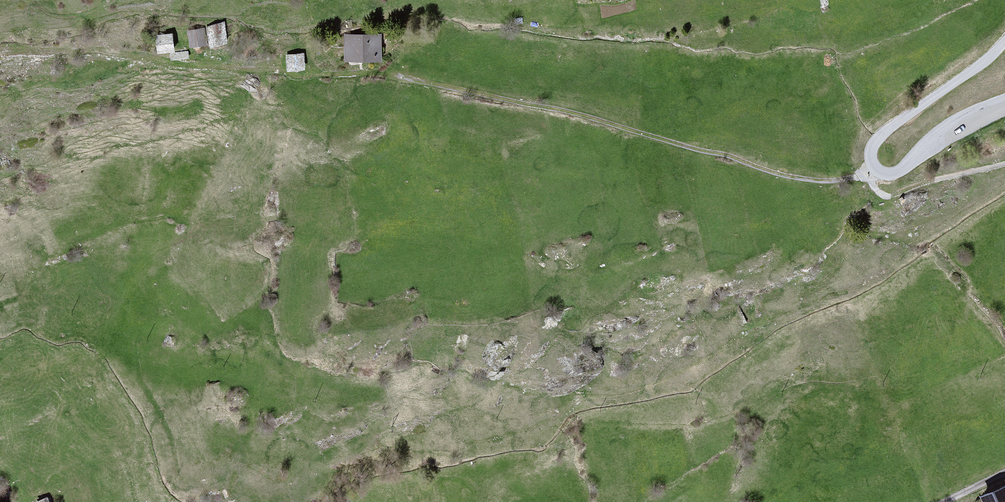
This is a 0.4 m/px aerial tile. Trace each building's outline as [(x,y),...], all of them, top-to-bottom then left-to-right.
[(220,27),(203,28),(203,45),(221,44),(220,27)] [(200,29),(183,30),(184,47),(201,46),(200,29)] [(166,31),(149,31),(149,49),(167,48),(166,31)] [(376,34),(340,35),(341,62),(376,62),(376,34)] [(300,56),(282,56),(282,70),(300,70),(300,56)] [(973,493),(976,501),(1004,501),(1004,500),(998,483),(973,493)]
